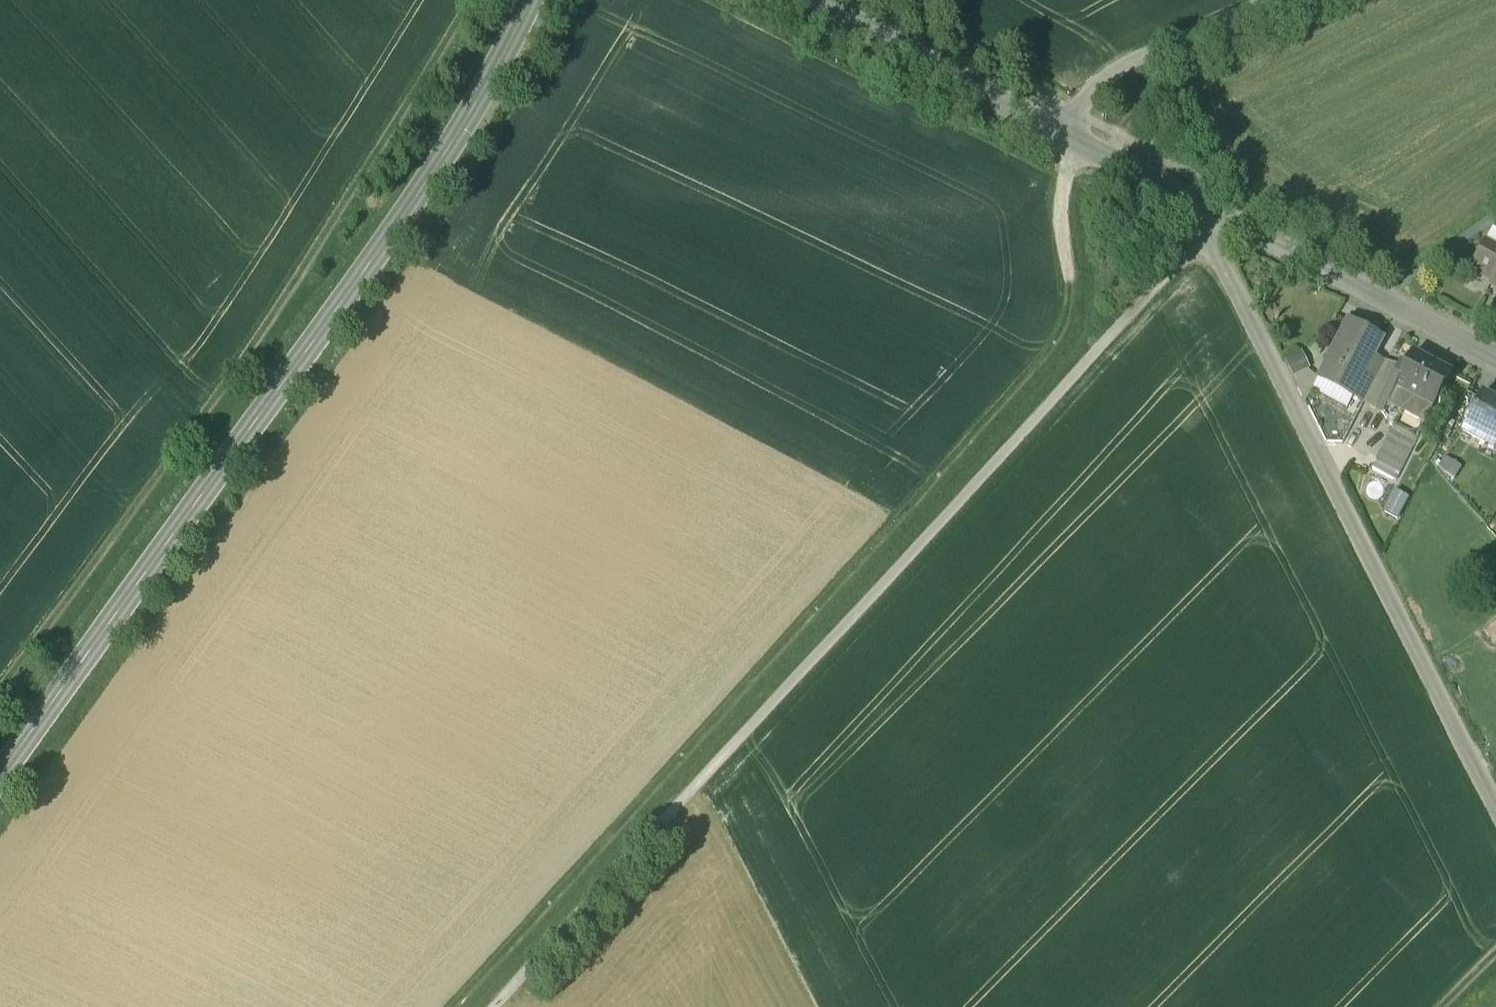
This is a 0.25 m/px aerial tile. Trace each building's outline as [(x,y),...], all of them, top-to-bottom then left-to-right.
[(1482,246),(1469,270),(1491,282),(1489,285),(1495,289),(1495,253),(1482,246)] [(1346,322),(1317,379),(1352,397),(1373,357),(1382,340),(1346,322)] [(1449,375),(1411,355),(1403,370),(1398,367),(1389,385),(1432,407),(1449,375)] [(1373,357),(1352,397),(1363,403),(1384,363),(1373,357)] [(1480,394),(1460,433),(1484,444),(1487,438),(1495,443),(1495,403),(1480,394)] [(1416,438),(1393,426),(1371,469),(1394,481),(1416,438)]
